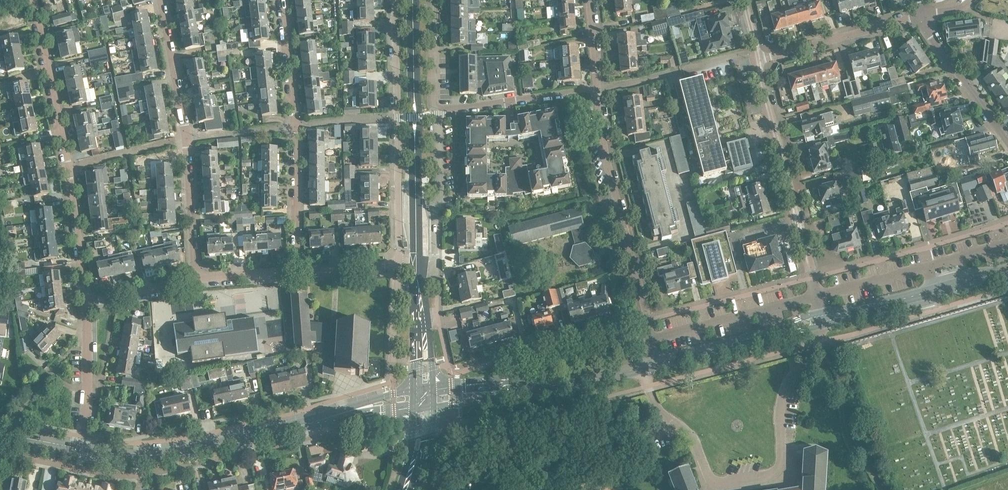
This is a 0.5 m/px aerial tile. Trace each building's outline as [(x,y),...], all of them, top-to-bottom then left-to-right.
[(178,14),(193,11),(191,0),(186,0),(176,2),(178,14)] [(297,11),(311,10),(310,0),(295,0),(297,11)] [(373,0),(357,0),(358,9),(373,8),(373,0)] [(452,2),(451,4),(451,7),(452,8),(452,9),(467,9),(467,0),(451,0),(452,2)] [(630,5),(640,4),(640,0),(627,0),(615,1),(616,14),(623,13),(623,17),(631,16),(630,5)] [(816,21),(816,19),(823,17),(818,0),(813,0),(814,4),(807,6),(811,23),(816,21)] [(840,13),(851,10),(849,0),(836,0),(840,13)] [(851,10),(863,7),(861,0),(849,0),(851,10)] [(125,1),(121,2),(122,9),(123,11),(132,9),(131,5),(127,6),(125,1)] [(772,1),(767,3),(775,31),(782,29),(783,30),(788,29),(783,13),(782,10),(775,12),(772,1)] [(680,16),(676,3),(664,6),(667,19),(680,16)] [(245,6),(244,6),(244,11),(245,11),(246,18),(251,18),(266,16),(265,4),(250,6),(245,6)] [(553,7),(554,19),(559,19),(574,17),(573,5),(558,6),(553,7)] [(652,9),(655,21),(665,19),(667,19),(664,6),(652,9)] [(799,24),(806,22),(807,24),(811,23),(807,6),(795,10),(799,24)] [(373,21),(373,9),(373,8),(358,9),(353,9),(353,21),(358,21),(373,21)] [(480,15),(480,9),(467,9),(452,9),(452,14),(451,15),(451,19),(452,20),(452,21),(467,21),(467,15),(480,15)] [(193,11),(178,14),(181,26),(195,23),(202,22),(201,16),(201,15),(200,10),(193,11)] [(297,11),(298,23),(312,22),(311,10),(297,11)] [(788,29),(792,28),(792,26),(799,24),(795,10),(783,13),(788,29)] [(121,18),(125,18),(124,11),(113,15),(114,23),(121,22),(121,18)] [(132,15),(134,27),(148,24),(146,12),(132,15)] [(553,12),(545,13),(547,24),(554,23),(553,12)] [(702,12),(690,15),(691,21),(696,20),(705,53),(733,45),(725,14),(707,18),(707,17),(704,18),(702,12)] [(71,21),(70,15),(69,13),(53,18),(55,26),(71,21)] [(252,24),(245,24),(246,30),(247,30),(252,29),(267,28),(266,16),(251,18),(252,24)] [(568,31),(576,30),(574,17),(559,19),(561,35),(569,35),(568,31)] [(298,23),(299,35),(313,34),(313,28),(318,27),(318,26),(324,25),(323,20),(317,21),(312,22),(298,23)] [(452,21),(452,26),(451,27),(451,30),(452,32),(452,33),(467,33),(467,21),(452,21)] [(664,21),(651,25),(653,33),(667,29),(664,21)] [(979,35),(977,21),(947,25),(949,39),(979,35)] [(181,26),(183,38),(197,35),(195,23),(181,26)] [(148,24),(134,27),(136,39),(151,36),(148,24)] [(984,25),(982,42),(985,42),(989,42),(990,26),(984,25)] [(57,35),(59,47),(74,44),(81,42),(79,35),(77,35),(76,27),(62,30),(63,34),(57,35)] [(247,30),(249,42),(269,40),(267,28),(252,29),(247,30)] [(246,31),(239,31),(241,48),(249,47),(247,36),(246,36),(246,31)] [(452,45),(467,45),(467,39),(471,39),(471,33),(467,33),(452,33),(452,45)] [(202,34),(197,35),(183,38),(185,50),(205,46),(202,34)] [(641,42),(640,34),(618,36),(619,48),(635,47),(641,46),(646,46),(645,41),(641,42)] [(20,47),(18,35),(2,39),(1,37),(0,37),(0,44),(2,44),(3,50),(20,47)] [(374,35),(358,35),(358,48),(374,47),(374,35)] [(151,36),(136,39),(138,50),(153,47),(151,36)] [(234,40),(227,41),(227,45),(228,52),(239,50),(238,44),(234,44),(234,40)] [(988,55),(996,56),(998,41),(990,40),(988,55)] [(221,46),(216,46),(217,53),(228,52),(227,45),(227,41),(220,41),(221,46)] [(921,53),(913,41),(899,50),(907,62),(921,53)] [(321,49),(315,49),(314,42),(300,44),(302,56),(316,55),(320,54),(327,53),(326,49),(321,49)] [(986,62),(989,42),(985,42),(982,42),(981,42),(980,50),(978,61),(986,62)] [(528,43),(518,45),(519,51),(529,49),(528,43)] [(888,43),(883,45),(887,55),(892,53),(888,43)] [(77,55),(74,44),(59,47),(62,58),(77,55)] [(22,58),(20,47),(3,50),(5,62),(22,58)] [(138,50),(132,51),(134,62),(140,61),(140,62),(155,59),(153,47),(138,50)] [(358,48),(358,54),(359,60),(375,59),(374,47),(358,48)] [(578,58),(577,47),(554,49),(555,61),(561,60),(578,58)] [(619,48),(620,60),(636,59),(635,47),(619,48)] [(106,48),(88,52),(89,59),(107,55),(106,48)] [(867,70),(880,66),(876,51),(862,54),(867,70)] [(228,52),(217,53),(218,59),(219,62),(229,61),(229,58),(228,52)] [(907,62),(915,74),(929,64),(921,53),(907,62)] [(271,66),(270,54),(255,56),(257,68),(271,66)] [(316,55),(302,56),(303,68),(317,66),(316,60),(321,60),(321,59),(320,54),(316,55)] [(862,77),(868,75),(867,70),(862,54),(849,58),(853,74),(861,72),(862,77)] [(91,66),(109,63),(107,55),(89,59),(91,66)] [(686,56),(679,58),(681,66),(689,64),(686,56)] [(7,67),(8,73),(24,70),(22,58),(5,62),(0,63),(0,68),(0,69),(7,67)] [(476,94),(477,86),(476,86),(476,58),(460,58),(460,94),(476,94)] [(476,58),(476,86),(477,86),(482,85),(484,96),(514,91),(509,58),(476,58)] [(561,60),(562,71),(579,69),(578,58),(561,60)] [(646,58),(636,59),(620,60),(621,72),(637,71),(637,65),(647,64),(646,58)] [(155,59),(140,62),(140,61),(134,62),(136,74),(142,73),(157,71),(155,59)] [(359,72),(375,72),(375,59),(359,60),(359,72)] [(190,75),(204,73),(202,61),(188,64),(190,75)] [(823,65),(829,86),(841,82),(835,63),(829,65),(827,64),(823,65)] [(821,88),(829,86),(823,65),(819,66),(818,68),(811,70),(818,95),(823,94),(821,88)] [(257,68),(250,69),(251,81),(258,80),(273,78),(271,66),(257,68)] [(317,66),(303,68),(304,80),(318,78),(323,78),(322,73),(318,73),(317,66)] [(79,67),(64,71),(67,82),(82,79),(86,78),(84,67),(79,67)] [(894,67),(888,69),(890,76),(891,80),(898,78),(894,67)] [(1006,82),(1001,76),(1004,74),(1000,68),(997,70),(983,80),(988,87),(987,88),(990,91),(991,91),(992,92),(1006,82)] [(562,71),(556,71),(557,82),(563,82),(580,80),(579,69),(562,71)] [(815,102),(820,101),(818,95),(811,70),(805,72),(804,70),(799,71),(804,88),(810,86),(815,102)] [(799,71),(795,73),(794,75),(787,76),(794,101),(799,100),(796,90),(804,88),(799,71)] [(207,85),(204,73),(190,75),(192,87),(207,85)] [(116,86),(132,84),(131,76),(115,78),(116,86)] [(898,78),(891,80),(891,81),(893,87),(906,84),(904,77),(898,78)] [(259,92),(274,90),(273,78),(258,80),(259,92)] [(304,80),(305,92),(320,90),(318,78),(304,80)] [(84,91),(82,79),(67,82),(69,94),(84,91)] [(745,140),(738,142),(726,145),(726,146),(720,147),(716,133),(715,128),(712,128),(702,90),(705,90),(702,79),(675,86),(678,100),(683,98),(703,177),(725,171),(725,174),(733,172),(733,173),(752,168),(745,140)] [(854,100),(853,96),(849,82),(848,80),(843,82),(847,98),(844,99),(845,102),(850,101),(854,100)] [(849,82),(853,96),(854,100),(862,98),(857,80),(849,82)] [(944,91),(942,83),(939,84),(938,80),(917,86),(916,87),(917,92),(922,90),(924,97),(928,96),(944,91)] [(889,88),(893,87),(891,81),(879,84),(880,87),(872,89),(874,95),(888,91),(890,91),(889,88)] [(1006,82),(992,92),(997,99),(996,100),(998,103),(999,103),(1001,104),(1007,99),(1007,81),(1006,82)] [(9,99),(14,98),(29,95),(27,83),(7,87),(9,99)] [(375,83),(359,84),(360,96),(376,96),(375,83)] [(888,91),(891,105),(902,102),(900,94),(910,92),(907,83),(906,84),(893,87),(889,88),(890,91),(888,91)] [(132,84),(116,86),(119,104),(130,102),(129,98),(135,96),(132,84)] [(209,97),(207,85),(192,87),(194,99),(209,97)] [(147,101),(162,98),(160,86),(145,89),(141,90),(143,101),(147,101)] [(69,94),(72,106),(91,102),(89,90),(84,91),(69,94)] [(260,104),(275,102),(274,90),(259,92),(260,104)] [(325,102),(324,97),(323,90),(320,90),(305,92),(307,104),(325,102)] [(850,101),(854,116),(892,107),(891,105),(888,91),(862,98),(854,100),(850,101)] [(919,107),(912,108),(914,114),(927,110),(930,109),(930,107),(942,104),(941,100),(946,99),(944,91),(928,96),(924,97),(922,97),(924,104),(918,105),(919,107)] [(14,98),(17,111),(32,108),(29,95),(14,98)] [(101,106),(112,104),(115,103),(113,96),(99,99),(101,106)] [(209,97),(194,99),(196,111),(211,108),(216,108),(214,96),(209,97)] [(376,108),(376,96),(360,96),(356,96),(356,108),(344,108),(344,114),(360,114),(359,108),(360,108),(360,109),(376,108)] [(642,109),(640,97),(624,99),(625,111),(634,110),(642,109)] [(162,98),(147,101),(149,113),(164,110),(162,98)] [(260,104),(262,116),(277,114),(275,102),(260,104)] [(322,114),(322,109),(325,108),(325,106),(325,102),(307,104),(308,116),(322,114)] [(797,112),(809,109),(807,102),(795,106),(797,112)] [(112,104),(101,106),(102,112),(113,110),(112,104)] [(849,107),(837,110),(841,124),(853,121),(849,107)] [(17,111),(11,112),(13,123),(19,122),(19,123),(34,120),(34,118),(35,118),(36,116),(35,112),(33,111),(32,108),(17,111)] [(211,108),(196,111),(199,123),(213,120),(211,108)] [(643,121),(642,109),(634,110),(625,111),(627,123),(635,122),(643,121)] [(959,116),(960,115),(959,111),(957,111),(957,109),(945,112),(945,110),(939,111),(939,113),(935,114),(934,112),(933,113),(932,109),(930,109),(927,110),(929,120),(936,118),(940,117),(941,120),(949,118),(949,120),(959,117),(959,116)] [(164,110),(149,113),(151,124),(166,122),(164,110)] [(570,187),(569,180),(568,175),(565,176),(562,161),(565,160),(561,137),(557,138),(555,123),(558,122),(556,110),(536,114),(536,118),(529,119),(529,116),(517,118),(519,126),(514,127),(510,127),(510,134),(515,133),(520,132),(521,137),(540,134),(547,171),(529,175),(527,165),(522,166),(521,158),(509,159),(510,167),(505,168),(505,177),(487,177),(486,139),(505,139),(505,119),(493,119),(493,123),(486,123),(486,119),(466,120),(466,132),(470,132),(470,147),(466,147),(467,170),(470,170),(470,185),(467,186),(467,197),(487,197),(487,194),(494,194),(494,197),(506,197),(506,196),(513,196),(513,194),(525,192),(525,195),(532,194),(543,192),(543,189),(550,187),(550,191),(570,187)] [(826,138),(829,137),(840,134),(837,124),(834,125),(833,121),(831,113),(820,116),(820,117),(800,122),(801,124),(802,124),(804,133),(803,134),(805,139),(822,134),(823,138),(826,138)] [(74,117),(77,129),(96,125),(95,120),(90,121),(89,114),(74,117)] [(916,123),(914,114),(908,116),(910,125),(916,123)] [(130,116),(122,117),(124,125),(132,124),(130,116)] [(883,147),(877,148),(881,160),(886,158),(885,156),(900,151),(898,143),(910,140),(903,117),(891,120),(892,126),(878,129),(883,147)] [(963,128),(962,124),(961,124),(959,117),(949,120),(949,118),(941,120),(940,117),(936,118),(929,120),(931,126),(937,124),(940,136),(945,135),(945,136),(963,131),(962,129),(963,128)] [(37,132),(34,120),(19,123),(19,122),(13,123),(16,136),(37,132)] [(649,132),(645,133),(643,121),(635,122),(627,123),(628,135),(634,135),(635,143),(650,139),(649,132)] [(166,122),(151,124),(145,125),(148,141),(160,139),(159,135),(168,133),(166,122)] [(79,141),(94,138),(112,134),(111,130),(98,132),(96,125),(77,129),(79,141)] [(617,145),(625,144),(624,128),(616,129),(617,145)] [(377,130),(360,130),(361,142),(377,142),(377,130)] [(847,132),(840,134),(829,137),(830,141),(815,146),(816,147),(808,149),(810,158),(827,154),(827,155),(831,154),(830,148),(835,146),(834,143),(849,139),(847,132)] [(329,145),(329,141),(329,139),(324,139),(324,133),(309,133),(310,145),(324,145),(328,145),(329,145)] [(681,141),(681,140),(680,135),(669,138),(670,144),(681,141)] [(954,141),(956,149),(971,144),(974,153),(970,154),(973,164),(979,162),(977,155),(997,149),(993,137),(971,143),(970,137),(954,141)] [(96,149),(94,138),(79,141),(82,153),(96,149)] [(218,140),(219,149),(239,147),(238,138),(218,140)] [(122,140),(115,141),(116,149),(123,147),(122,140)] [(683,148),(681,141),(670,144),(672,150),(683,148)] [(361,154),(377,154),(377,142),(361,142),(361,154)] [(881,160),(877,148),(875,142),(868,144),(873,162),(881,160)] [(39,145),(18,150),(20,162),(42,158),(39,145)] [(324,145),(310,145),(310,157),(324,157),(324,151),(328,149),(328,145),(324,145)] [(203,167),(217,166),(216,148),(206,149),(207,154),(202,154),(203,167)] [(277,161),(277,148),(262,148),(262,161),(277,161)] [(685,154),(683,148),(672,150),(674,157),(685,154)] [(662,241),(671,238),(670,234),(678,232),(676,225),(674,226),(657,162),(659,161),(662,174),(666,173),(662,160),(660,151),(655,152),(656,154),(650,155),(648,151),(639,154),(639,156),(632,158),(634,169),(637,168),(639,174),(636,174),(639,185),(641,184),(643,190),(645,197),(642,197),(647,217),(650,217),(653,229),(650,230),(653,240),(661,238),(662,241)] [(157,154),(145,157),(147,162),(158,159),(157,154)] [(361,167),(377,166),(377,154),(361,154),(361,167)] [(686,160),(685,154),(674,157),(675,163),(686,160)] [(810,158),(811,159),(810,160),(810,161),(809,163),(810,166),(812,167),(814,173),(822,171),(822,172),(833,169),(833,171),(843,168),(840,159),(829,162),(827,155),(827,154),(810,158)] [(324,157),(310,157),(310,169),(324,169),(329,169),(328,165),(328,162),(324,162),(324,157)] [(20,162),(22,174),(44,170),(42,158),(20,162)] [(895,158),(877,163),(879,171),(897,166),(895,158)] [(688,166),(686,160),(675,163),(677,169),(688,166)] [(277,173),(277,161),(262,161),(262,173),(277,173)] [(157,179),(172,178),(171,165),(156,167),(157,179)] [(203,179),(218,178),(217,166),(203,167),(203,179)] [(689,172),(688,166),(677,169),(678,175),(689,172)] [(88,186),(102,184),(103,185),(108,184),(105,167),(94,168),(94,173),(86,174),(88,186)] [(907,174),(912,193),(926,188),(938,185),(936,175),(933,176),(931,167),(907,174)] [(833,174),(834,179),(835,179),(836,182),(817,187),(819,195),(818,195),(819,201),(821,201),(821,202),(830,200),(832,207),(842,204),(838,189),(861,183),(857,168),(833,174)] [(999,172),(998,169),(988,173),(997,193),(1000,192),(1003,201),(1007,198),(1007,168),(999,172)] [(310,169),(310,181),(324,181),(324,169),(310,169)] [(22,174),(25,186),(31,185),(46,182),(44,170),(22,174)] [(262,185),(277,185),(277,173),(262,173),(262,185)] [(978,185),(986,181),(984,175),(976,179),(978,185)] [(157,179),(158,190),(173,189),(172,178),(157,179)] [(204,191),(219,190),(218,178),(203,179),(204,191)] [(377,178),(361,179),(362,191),(378,191),(377,178)] [(310,181),(310,194),(324,193),(324,181),(310,181)] [(765,197),(761,181),(752,184),(753,187),(749,188),(748,185),(739,187),(742,197),(737,198),(738,204),(765,197)] [(51,193),(49,186),(47,187),(46,182),(31,185),(34,197),(49,194),(49,193),(51,193)] [(102,184),(88,186),(89,198),(104,196),(107,196),(106,190),(103,191),(103,185),(102,184)] [(912,193),(910,193),(915,211),(922,209),(927,222),(930,221),(929,221),(942,217),(943,220),(949,218),(949,215),(955,213),(955,214),(959,212),(957,205),(962,204),(956,184),(928,192),(926,188),(912,193)] [(259,185),(259,197),(262,197),(277,197),(277,185),(262,185),(259,185)] [(977,190),(978,191),(975,193),(979,203),(982,201),(983,203),(992,199),(986,186),(977,190)] [(173,189),(158,190),(154,191),(154,195),(158,195),(159,202),(174,201),(173,189)] [(205,203),(220,202),(220,201),(219,190),(204,191),(205,203)] [(362,203),(378,203),(378,191),(362,191),(362,203)] [(310,206),(324,206),(324,193),(310,194),(310,206)] [(105,208),(104,196),(89,198),(91,209),(105,208)] [(262,197),(262,209),(277,209),(277,197),(262,197)] [(769,212),(765,197),(738,204),(736,204),(737,207),(739,207),(740,210),(750,207),(753,217),(769,212)] [(17,199),(2,202),(4,208),(14,207),(18,206),(17,199)] [(697,200),(686,203),(688,209),(698,206),(697,200)] [(159,202),(159,214),(174,213),(174,201),(159,202)] [(220,201),(220,202),(205,203),(206,215),(225,214),(224,201),(220,201)] [(905,219),(904,215),(908,213),(905,201),(899,203),(901,208),(895,210),(897,216),(890,218),(895,235),(908,232),(907,227),(908,227),(905,219)] [(344,210),(344,202),(328,203),(328,211),(344,210)] [(700,212),(698,206),(688,209),(689,215),(700,212)] [(587,207),(511,226),(515,244),(520,242),(520,241),(536,237),(536,238),(542,237),(541,236),(548,234),(549,235),(554,234),(554,232),(561,230),(561,232),(567,231),(566,229),(573,227),(574,229),(575,228),(577,233),(575,233),(577,239),(578,238),(580,246),(579,246),(582,259),(584,259),(586,267),(584,267),(585,272),(603,268),(587,207)] [(107,220),(105,208),(91,209),(92,222),(107,220)] [(36,211),(30,212),(31,224),(37,224),(53,222),(51,209),(36,211)] [(879,240),(895,236),(895,235),(890,218),(888,211),(873,215),(871,210),(861,213),(864,225),(874,222),(879,240)] [(702,219),(700,212),(689,215),(691,221),(702,219)] [(154,220),(160,220),(160,226),(175,225),(174,213),(159,214),(154,214),(154,220)] [(852,218),(845,220),(847,228),(854,226),(852,218)] [(107,220),(92,222),(93,233),(113,231),(113,225),(112,219),(107,220)] [(703,225),(702,219),(691,221),(692,228),(703,225)] [(473,220),(458,221),(458,234),(476,234),(476,228),(474,228),(473,220)] [(31,224),(33,237),(34,236),(54,234),(53,222),(37,224),(31,224)] [(369,244),(368,229),(367,224),(360,225),(360,222),(355,222),(356,230),(357,245),(369,244)] [(726,232),(730,231),(728,224),(705,230),(705,231),(706,237),(726,232)] [(705,230),(703,225),(692,228),(694,234),(705,231),(705,230)] [(357,245),(356,230),(349,230),(349,227),(343,227),(345,246),(357,245)] [(380,237),(380,228),(368,229),(369,244),(381,243),(381,242),(382,242),(381,236),(380,237)] [(848,249),(860,246),(855,230),(844,233),(848,249)] [(335,246),(334,231),(321,232),(322,247),(335,246)] [(705,231),(694,234),(696,240),(705,237),(706,237),(705,231)] [(268,251),(267,236),(267,232),(255,233),(255,237),(256,252),(268,251)] [(322,247),(321,232),(309,233),(310,241),(309,242),(309,247),(310,247),(310,248),(322,247)] [(726,277),(737,274),(726,232),(706,237),(705,237),(696,240),(691,241),(702,284),(712,281),(713,283),(727,279),(726,277)] [(844,233),(832,236),(834,243),(833,245),(834,250),(837,252),(848,249),(844,233)] [(34,236),(35,249),(56,246),(56,245),(58,245),(57,239),(55,239),(54,234),(34,236)] [(238,247),(237,234),(219,235),(220,239),(221,254),(233,254),(233,248),(238,247)] [(476,234),(458,234),(458,247),(482,247),(482,239),(481,234),(480,234),(476,234)] [(281,250),(280,235),(267,236),(268,251),(281,250)] [(256,252),(255,237),(243,238),(244,253),(256,252)] [(442,238),(442,251),(454,251),(453,238),(442,238)] [(782,265),(779,255),(781,255),(779,247),(777,247),(775,238),(742,246),(749,274),(782,265)] [(221,254),(220,239),(207,240),(208,255),(221,254)] [(168,265),(165,250),(164,245),(152,248),(153,253),(156,267),(168,265)] [(56,246),(35,249),(34,249),(36,261),(57,258),(57,257),(59,257),(58,251),(56,251),(56,246)] [(668,247),(656,250),(658,258),(670,255),(668,247)] [(180,262),(176,248),(165,250),(168,265),(180,262)] [(131,251),(120,254),(121,259),(120,260),(124,274),(135,272),(132,257),(131,251)] [(156,267),(153,253),(141,255),(144,270),(156,267)] [(500,282),(511,279),(505,253),(494,256),(500,282)] [(124,274),(120,260),(121,259),(120,254),(107,257),(108,259),(112,277),(124,274)] [(112,277),(108,259),(103,260),(104,263),(97,264),(100,279),(112,277)] [(679,271),(678,267),(673,268),(680,292),(691,289),(689,280),(689,279),(688,279),(687,279),(687,276),(688,276),(686,269),(679,271)] [(666,286),(668,295),(680,292),(673,268),(669,269),(670,274),(663,275),(665,282),(666,282),(667,284),(666,284),(666,285),(666,286)] [(43,273),(45,287),(60,285),(60,283),(62,283),(61,276),(59,276),(59,271),(43,273)] [(461,287),(459,287),(459,290),(475,287),(477,287),(476,279),(481,278),(480,273),(459,277),(461,287)] [(586,282),(575,285),(577,291),(582,289),(587,291),(589,286),(587,285),(586,282)] [(45,287),(47,300),(62,298),(60,285),(45,287)] [(601,296),(592,298),(592,301),(596,315),(609,312),(607,305),(609,304),(607,297),(608,285),(602,285),(601,296)] [(475,287),(459,290),(462,303),(482,299),(480,293),(483,293),(482,286),(477,287),(475,287)] [(571,322),(584,319),(579,300),(573,302),(571,298),(565,300),(562,288),(556,290),(560,304),(566,303),(568,312),(567,312),(568,315),(569,315),(571,322)] [(504,299),(516,296),(514,289),(502,292),(504,299)] [(532,316),(527,317),(529,324),(533,323),(536,332),(538,331),(538,332),(541,333),(543,330),(553,327),(549,311),(547,311),(546,309),(560,306),(556,290),(542,294),(538,295),(539,300),(543,299),(545,305),(538,307),(540,313),(531,315),(532,316)] [(329,344),(328,369),(323,369),(323,373),(322,374),(334,377),(336,371),(351,375),(359,374),(359,376),(364,375),(364,373),(368,373),(368,367),(370,325),(354,320),(336,323),(336,325),(309,324),(307,294),(291,296),(295,351),(311,350),(311,343),(316,343),(329,344)] [(62,298),(47,300),(48,312),(55,311),(56,314),(64,313),(62,298)] [(579,299),(579,300),(584,319),(596,315),(592,301),(585,302),(584,298),(579,299)] [(24,305),(23,302),(16,303),(17,309),(28,313),(30,307),(24,305)] [(477,313),(490,310),(488,303),(475,306),(477,313)] [(470,307),(460,310),(462,319),(473,316),(470,307)] [(31,314),(28,313),(17,309),(19,317),(26,319),(29,320),(31,314)] [(258,352),(254,318),(226,322),(225,315),(192,319),(193,322),(173,324),(177,355),(191,354),(192,364),(225,359),(225,357),(258,352)] [(28,332),(26,319),(19,317),(22,333),(28,332)] [(503,325),(495,327),(499,341),(513,338),(509,321),(502,323),(503,325)] [(125,325),(123,337),(139,340),(141,324),(133,323),(132,326),(125,325)] [(57,343),(61,338),(60,337),(61,336),(50,325),(48,327),(45,324),(38,332),(41,334),(52,345),(55,341),(57,343)] [(489,329),(481,331),(485,345),(499,341),(495,327),(495,325),(488,327),(489,329)] [(469,341),(471,349),(485,345),(481,331),(481,329),(474,330),(475,332),(467,334),(467,335),(464,336),(466,342),(469,341)] [(38,332),(29,340),(32,343),(37,348),(35,351),(41,357),(52,345),(41,334),(38,332)] [(139,340),(123,337),(121,350),(137,352),(139,340)] [(137,352),(121,350),(119,362),(135,365),(137,352)] [(313,353),(304,353),(307,365),(315,363),(313,353)] [(250,374),(256,373),(254,361),(248,363),(250,374)] [(126,376),(126,379),(123,378),(122,385),(142,388),(143,381),(133,380),(135,365),(119,362),(117,375),(126,376)] [(277,376),(270,377),(274,395),(291,391),(290,389),(296,388),(296,387),(307,385),(305,372),(304,370),(291,373),(290,367),(276,370),(277,376)] [(232,403),(229,388),(229,387),(227,377),(226,377),(226,374),(225,368),(208,372),(210,381),(221,379),(223,389),(212,391),(215,406),(232,403)] [(200,387),(197,374),(191,376),(193,389),(200,387)] [(193,389),(191,376),(179,378),(182,391),(193,389)] [(232,376),(227,377),(229,387),(229,388),(232,403),(248,399),(244,384),(243,379),(233,381),(232,376)] [(144,406),(146,394),(138,393),(136,405),(144,406)] [(161,402),(164,418),(190,413),(187,396),(161,402)] [(120,426),(123,410),(124,405),(111,403),(111,408),(110,408),(108,425),(109,425),(110,427),(114,427),(115,426),(120,426)] [(123,410),(120,426),(125,427),(126,429),(130,430),(131,428),(134,429),(136,419),(137,412),(135,412),(136,407),(124,405),(123,410)] [(200,415),(202,425),(212,424),(210,413),(200,415)] [(824,489),(825,489),(827,453),(815,448),(803,451),(802,481),(805,481),(805,489),(802,489),(824,489)] [(347,485),(358,479),(352,468),(353,467),(351,463),(353,458),(342,455),(338,468),(334,467),(334,468),(329,467),(326,476),(345,481),(344,484),(347,485)] [(325,457),(309,461),(313,476),(313,477),(314,478),(312,479),(313,481),(320,482),(325,457)] [(686,466),(685,467),(685,468),(668,475),(670,480),(668,481),(670,487),(673,486),(674,489),(696,489),(686,466)] [(282,474),(286,489),(302,489),(300,482),(297,482),(295,471),(288,472),(287,471),(284,472),(283,473),(282,474)] [(272,489),(286,489),(282,474),(281,474),(280,473),(277,474),(276,475),(269,476),(272,489)] [(74,484),(75,484),(76,479),(66,477),(64,485),(58,483),(57,489),(73,489),(74,484)] [(312,479),(312,477),(305,478),(308,489),(314,487),(313,481),(312,479)] [(13,479),(11,489),(25,489),(27,482),(13,479)] [(221,482),(222,489),(237,489),(235,479),(221,482)] [(221,482),(208,485),(209,489),(222,489),(221,482)]
